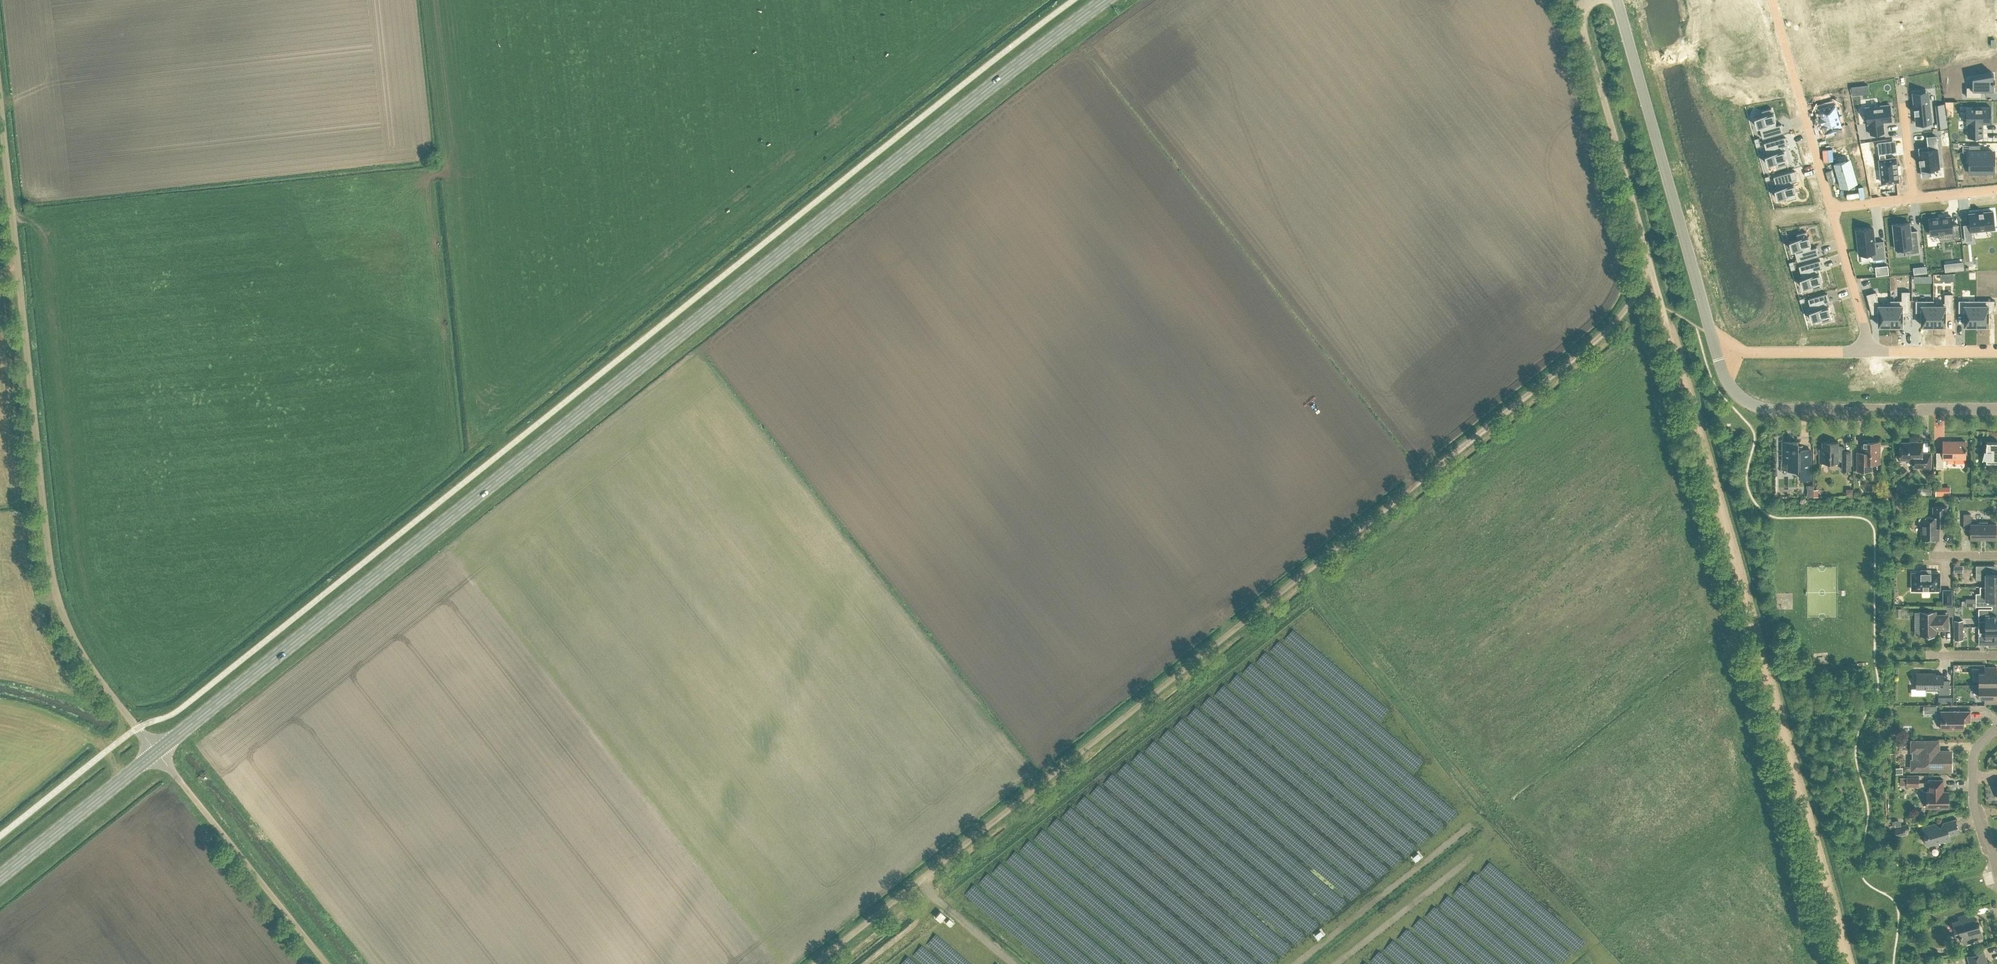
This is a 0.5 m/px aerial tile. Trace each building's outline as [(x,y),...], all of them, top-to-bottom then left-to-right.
[(1939,9),(1938,0),(1928,1),(1929,10),(1939,9)] [(1966,86),(1966,96),(1981,96),(1981,90),(1994,90),(1994,82),(1995,82),(1995,80),(1994,80),(1994,72),(1972,76),(1972,86),(1966,86)] [(1928,95),(1913,97),(1916,123),(1931,121),(1928,95)] [(1835,103),(1818,107),(1821,116),(1820,117),(1822,124),(1823,123),(1825,132),(1835,129),(1838,137),(1851,133),(1848,124),(1842,126),(1835,103)] [(1890,105),(1866,107),(1868,123),(1870,123),(1871,133),(1884,132),(1883,121),(1892,120),(1890,105)] [(1966,106),(1966,122),(1968,122),(1968,136),(1983,136),(1983,122),(1991,122),(1991,106),(1966,106)] [(1763,114),(1754,117),(1757,126),(1759,126),(1763,137),(1784,131),(1782,123),(1776,125),(1775,121),(1776,121),(1773,111),(1771,107),(1762,110),(1763,114)] [(1945,110),(1937,111),(1938,120),(1946,119),(1945,110)] [(1941,139),(1949,138),(1948,131),(1940,132),(1941,139)] [(1920,158),(1919,158),(1919,159),(1920,158),(1921,163),(1919,163),(1920,164),(1921,164),(1922,175),(1932,174),(1932,177),(1933,177),(1932,168),(1940,167),(1937,135),(1928,136),(1928,135),(1927,135),(1929,148),(1919,149),(1920,158)] [(1785,136),(1764,142),(1767,153),(1765,154),(1768,164),(1776,162),(1777,166),(1787,163),(1786,159),(1787,159),(1784,149),(1783,149),(1782,146),(1788,144),(1785,136)] [(1969,150),(1969,161),(1975,161),(1975,168),(1995,168),(1995,158),(1993,158),(1993,150),(1980,150),(1980,144),(1969,144),(1969,150)] [(1839,159),(1834,160),(1838,185),(1852,182),(1851,174),(1853,174),(1848,145),(1849,152),(1838,154),(1839,159)] [(1885,153),(1879,153),(1880,159),(1879,159),(1882,182),(1898,180),(1898,172),(1901,172),(1900,164),(1897,165),(1896,157),(1886,158),(1885,153)] [(1795,170),(1774,176),(1777,187),(1775,188),(1777,198),(1786,195),(1787,199),(1797,197),(1795,193),(1796,192),(1794,183),(1793,183),(1792,179),(1797,178),(1795,170)] [(1970,223),(1963,224),(1965,240),(1973,239),(1972,230),(1995,227),(1993,211),(1969,213),(1970,223)] [(1951,215),(1929,218),(1931,234),(1939,233),(1940,239),(1960,237),(1958,224),(1952,224),(1951,215)] [(1893,223),(1896,248),(1905,247),(1906,253),(1919,251),(1917,230),(1910,230),(1909,222),(1893,223)] [(1872,252),(1873,259),(1885,257),(1883,240),(1875,241),(1873,227),(1856,229),(1859,253),(1872,252)] [(1797,237),(1789,240),(1792,250),(1794,249),(1797,260),(1819,254),(1817,246),(1811,248),(1810,244),(1811,244),(1808,234),(1807,235),(1806,231),(1796,233),(1797,237)] [(1820,259),(1799,265),(1802,277),(1800,277),(1802,287),(1811,285),(1812,289),(1822,286),(1821,282),(1822,282),(1819,272),(1818,272),(1817,269),(1822,267),(1820,259)] [(1888,265),(1876,266),(1876,274),(1888,273),(1888,265)] [(1891,299),(1891,324),(1902,324),(1902,312),(1909,312),(1909,290),(1902,290),(1902,299),(1891,299)] [(1876,291),(1866,293),(1872,312),(1879,312),(1879,324),(1891,324),(1891,299),(1890,299),(1890,302),(1879,302),(1876,291)] [(1827,293),(1808,298),(1811,310),(1809,310),(1812,320),(1820,317),(1821,322),(1831,319),(1830,315),(1830,314),(1828,305),(1827,305),(1826,302),(1829,301),(1827,293)] [(1933,299),(1934,324),(1945,324),(1945,312),(1952,312),(1952,293),(1945,293),(1945,302),(1934,302),(1934,299),(1933,299)] [(1915,299),(1916,311),(1922,311),(1922,324),(1934,324),(1933,299),(1915,299)] [(1958,299),(1959,311),(1965,311),(1965,324),(1976,324),(1976,299),(1958,299)] [(1976,299),(1976,324),(1988,324),(1988,311),(1994,311),(1994,299),(1976,299)] [(1809,446),(1815,445),(1812,430),(1806,431),(1809,446)] [(1965,458),(1965,440),(1943,440),(1943,451),(1936,451),(1936,467),(1943,467),(1943,458),(1965,458)] [(1783,460),(1781,460),(1781,469),(1800,469),(1800,478),(1810,478),(1810,449),(1801,449),(1801,446),(1798,446),(1798,441),(1783,441),(1783,460)] [(1842,460),(1842,469),(1850,469),(1850,451),(1843,451),(1843,445),(1838,445),(1838,441),(1822,441),(1822,448),(1821,448),(1821,454),(1822,454),(1822,461),(1838,461),(1838,460),(1842,460)] [(1864,441),(1864,455),(1857,455),(1857,470),(1871,470),(1871,462),(1881,462),(1881,441),(1864,441)] [(1921,466),(1921,468),(1930,468),(1930,452),(1922,452),(1922,441),(1916,441),(1915,442),(1900,442),(1900,458),(1913,458),(1913,466),(1921,466)] [(1986,459),(1986,461),(1995,461),(1995,467),(1996,467),(1996,441),(1988,441),(1986,441),(1987,441),(1986,445),(1986,449),(1985,449),(1984,449),(1982,457),(1986,459)] [(1805,484),(1805,496),(1816,495),(1816,488),(1813,488),(1813,484),(1805,484)] [(1922,524),(1922,538),(1939,538),(1939,526),(1946,526),(1946,506),(1933,506),(1933,515),(1922,515),(1922,517),(1921,517),(1919,518),(1919,522),(1921,524),(1922,524)] [(1987,523),(1987,521),(1979,521),(1979,523),(1971,523),(1971,513),(1963,513),(1963,528),(1970,528),(1970,538),(1996,538),(1996,523),(1987,523)] [(1985,585),(1996,585),(1996,573),(1992,573),(1992,564),(1976,564),(1976,579),(1985,579),(1985,585)] [(1912,572),(1912,589),(1939,589),(1939,572),(1912,572)] [(1976,605),(1992,605),(1992,598),(1996,598),(1996,585),(1985,585),(1985,592),(1976,592),(1976,605)] [(1985,626),(1996,626),(1996,614),(1995,614),(1993,612),(1993,607),(1978,607),(1978,620),(1985,620),(1985,626)] [(1935,633),(1935,627),(1947,627),(1947,615),(1935,615),(1935,611),(1921,611),(1921,633),(1935,633)] [(1961,638),(1961,631),(1963,631),(1963,619),(1954,619),(1954,638),(1961,638)] [(1989,645),(1996,645),(1996,626),(1985,626),(1985,631),(1978,631),(1978,644),(1989,644),(1989,645)] [(1979,684),(1996,684),(1996,672),(1996,666),(1984,666),(1984,672),(1979,672),(1979,684)] [(1911,687),(1911,694),(1926,694),(1926,689),(1939,689),(1939,693),(1949,693),(1949,680),(1939,680),(1939,674),(1933,674),(1931,672),(1929,672),(1916,672),(1916,687),(1911,687)] [(1996,702),(1996,696),(1996,684),(1979,684),(1979,696),(1984,696),(1984,702),(1996,702)] [(1961,718),(1970,718),(1970,710),(1941,710),(1941,728),(1963,728),(1963,721),(1961,721),(1961,718)] [(1920,761),(1924,764),(1924,768),(1950,768),(1950,751),(1938,751),(1938,749),(1926,749),(1926,741),(1912,741),(1912,750),(1920,750),(1920,752),(1919,753),(1919,758),(1920,759),(1920,761)] [(1907,784),(1919,784),(1919,776),(1907,776),(1907,777),(1901,776),(1901,784),(1907,784)] [(1924,799),(1926,799),(1926,807),(1948,806),(1948,790),(1943,791),(1943,778),(1928,778),(1928,791),(1924,791),(1924,799)] [(1950,834),(1959,831),(1955,818),(1943,822),(1941,826),(1934,823),(1922,826),(1925,836),(1923,840),(1930,844),(1940,841),(1941,839),(1945,841),(1951,839),(1950,834)] [(1908,825),(1897,828),(1899,835),(1906,833),(1905,830),(1910,829),(1908,825)] [(940,920),(945,914),(940,910),(935,916),(940,920)] [(1973,912),(1958,916),(1959,919),(1952,921),(1955,930),(1959,929),(1963,943),(1973,940),(1972,938),(1983,935),(1979,923),(1976,923),(1973,912)] [(1991,962),(1987,963),(1984,951),(1968,955),(1970,963),(1992,963),(1991,962)] [(1963,960),(1961,953),(1953,956),(1955,962),(1963,960)]
